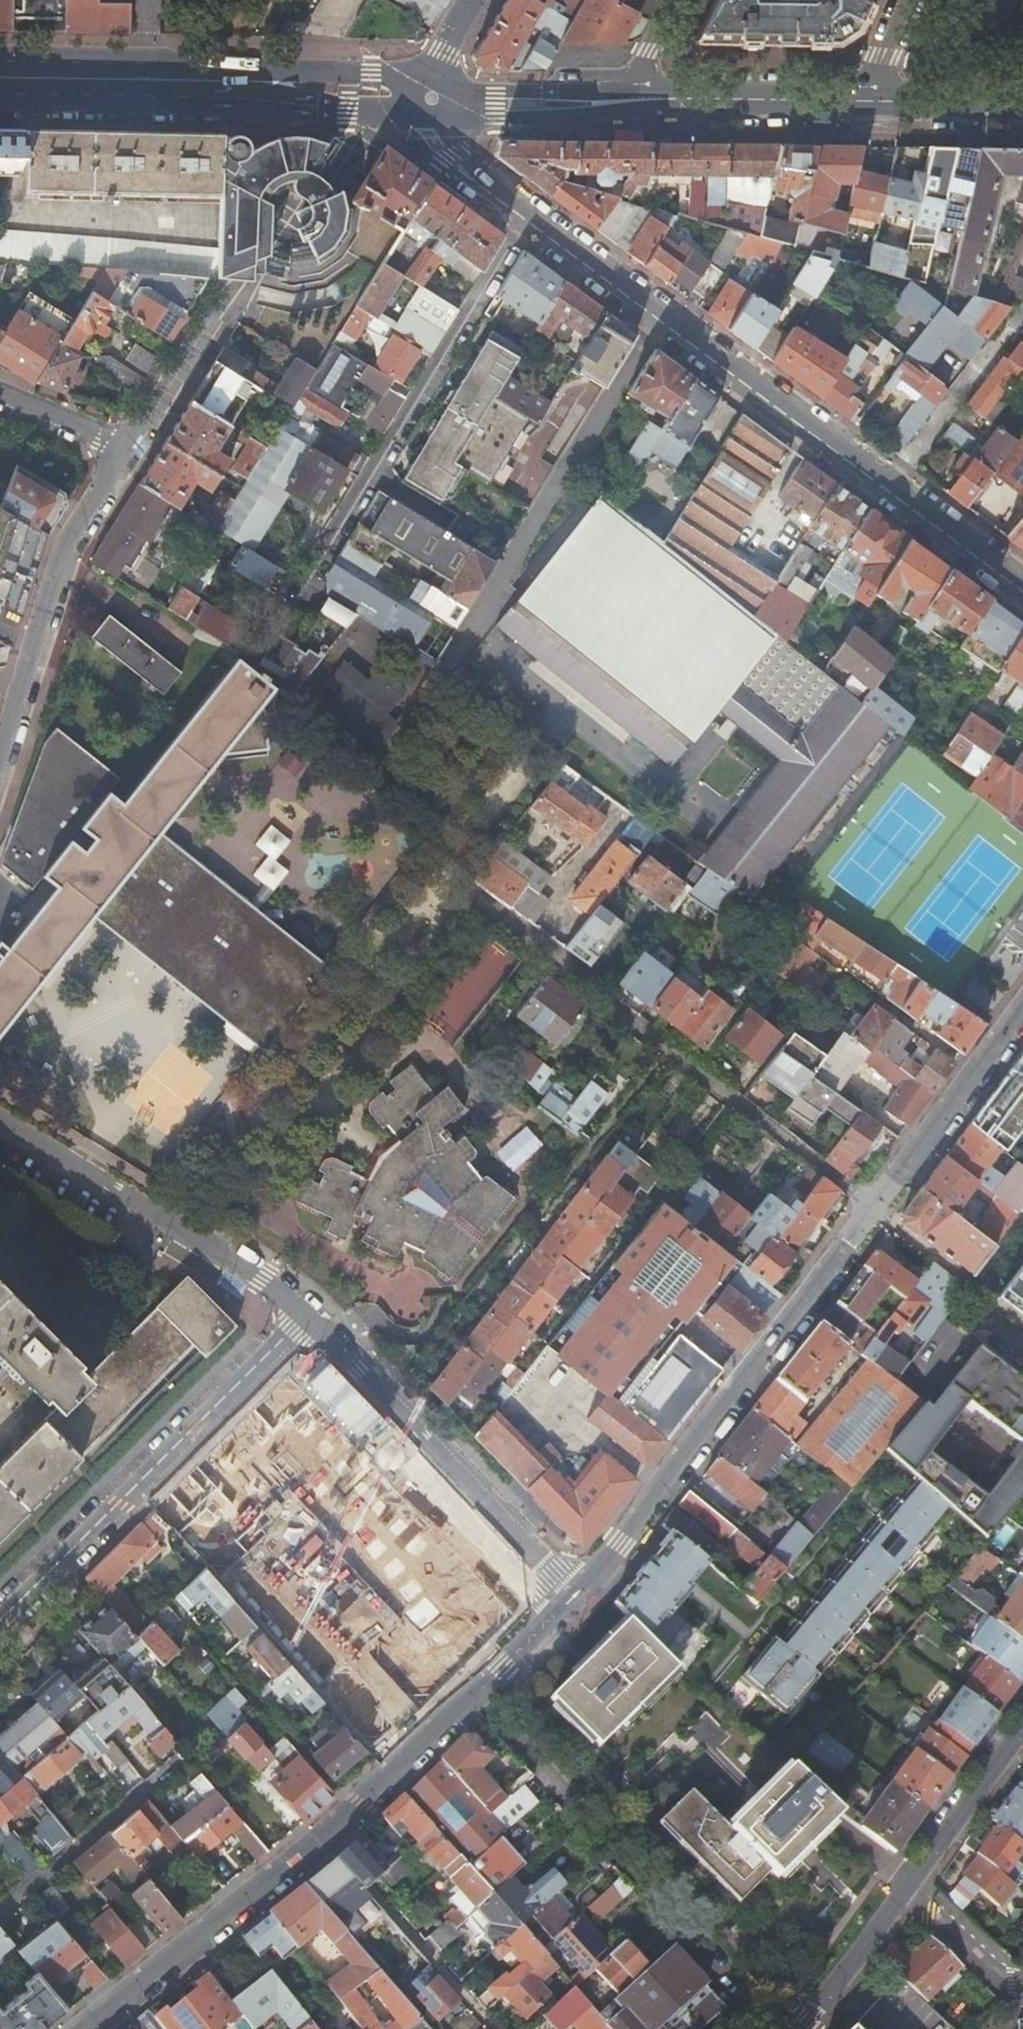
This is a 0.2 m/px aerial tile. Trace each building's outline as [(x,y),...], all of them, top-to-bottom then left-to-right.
[(133,32),(134,0),(0,0),(0,31),(133,32)] [(411,9),(429,19),(425,25),(432,29),(449,0),(417,0),(411,9)] [(473,57),(481,71),(522,71),(543,72),(560,42),(571,22),(533,0),(506,0),(494,22),(473,57)] [(571,22),(584,0),(564,0),(560,6),(554,3),(556,0),(533,0),(571,22)] [(560,42),(599,43),(625,43),(646,30),(662,0),(584,0),(571,22),(560,42)] [(693,44),(837,46),(838,47),(859,33),(858,33),(872,0),(717,0),(693,44)] [(15,175),(21,160),(25,159),(26,130),(0,130),(0,174),(15,175)] [(39,197),(221,202),(225,134),(26,130),(25,159),(21,160),(15,175),(4,199),(23,203),(26,198),(26,193),(39,193),(39,197)] [(232,280),(253,282),(254,273),(264,274),(265,234),(270,235),(271,204),(268,203),(270,197),(273,193),(276,190),(272,186),(281,181),(285,184),(288,183),(293,183),(293,185),(293,190),(296,194),(305,200),(309,205),(294,211),(301,226),(296,228),(303,244),(308,242),(315,259),(331,247),(343,230),(346,209),(341,190),(333,194),(327,184),(318,177),(326,165),(316,159),(325,145),(327,146),(327,143),(308,137),(293,136),(278,138),(253,149),(247,140),(245,138),(241,135),(236,135),(231,136),(227,138),(225,134),(221,202),(217,278),(232,280)] [(566,176),(575,176),(575,142),(535,142),(500,141),(497,155),(550,195),(561,181),(566,176)] [(575,176),(575,186),(587,189),(587,188),(588,179),(596,180),(596,183),(600,185),(610,186),(613,183),(613,180),(619,180),(620,174),(631,175),(632,173),(650,175),(650,144),(575,142),(575,176)] [(728,145),(650,144),(650,175),(689,176),(689,177),(691,177),(691,176),(728,177),(728,145)] [(780,146),(728,145),(728,177),(729,200),(740,200),(740,204),(753,203),(768,207),(772,188),(780,146)] [(816,146),(780,146),(772,188),(775,189),(777,184),(797,189),(797,196),(794,198),(788,224),(766,217),(762,237),(784,243),(794,246),(800,222),(816,146)] [(858,171),(863,147),(816,146),(800,222),(826,230),(844,235),(847,218),(827,213),(828,207),(835,180),(836,173),(857,177),(858,171)] [(354,198),(404,230),(405,229),(394,221),(398,214),(398,209),(403,207),(404,213),(412,218),(434,183),(386,147),(354,198)] [(925,175),(931,148),(897,148),(892,169),(890,178),(882,213),(915,221),(923,186),(925,175)] [(949,182),(957,149),(931,148),(925,175),(949,182)] [(980,149),(970,197),(971,197),(962,240),(961,239),(953,274),(950,290),(973,297),(1000,174),(1022,175),(1022,150),(980,149)] [(880,224),(882,213),(890,178),(858,171),(857,177),(855,185),(848,214),(848,216),(880,224)] [(632,173),(631,175),(624,192),(623,195),(632,199),(638,185),(648,187),(650,175),(632,173)] [(847,218),(848,216),(848,214),(832,210),(839,182),(855,185),(857,177),(836,173),(835,180),(828,207),(827,213),(847,218)] [(923,186),(947,191),(949,182),(925,175),(923,186)] [(276,190),(273,193),(277,196),(279,194),(287,189),(290,188),(288,183),(285,184),(281,181),(272,186),(276,190)] [(623,198),(622,198),(617,196),(587,188),(587,189),(575,186),(561,181),(550,195),(598,231),(599,230),(620,203),(623,198)] [(413,265),(405,277),(421,286),(442,257),(452,264),(460,254),(483,270),(504,235),(434,183),(412,218),(405,229),(418,239),(427,246),(413,265)] [(691,195),(692,217),(707,221),(707,212),(706,188),(706,187),(697,186),(697,192),(691,192),(691,195)] [(915,221),(939,227),(947,191),(923,186),(915,221)] [(971,197),(970,197),(947,191),(939,227),(958,231),(956,238),(961,239),(962,240),(971,197)] [(740,200),(729,200),(729,209),(729,214),(729,227),(749,233),(753,203),(740,204),(740,200)] [(662,216),(620,203),(599,230),(646,264),(664,239),(679,218),(666,210),(662,216)] [(826,230),(800,222),(794,246),(794,247),(800,249),(814,253),(797,280),(794,285),(814,298),(838,258),(824,254),(826,247),(822,246),(826,230)] [(712,223),(692,251),(715,267),(737,236),(746,240),(750,233),(749,233),(729,227),(712,223)] [(871,267),(903,277),(906,265),(910,245),(905,244),(885,238),(887,230),(879,228),(878,234),(871,267)] [(1002,294),(999,304),(1006,305),(1015,277),(1022,253),(1022,228),(1002,294)] [(404,230),(393,247),(407,256),(418,239),(405,229),(404,230)] [(205,277),(208,246),(0,231),(0,258),(49,262),(107,268),(205,277)] [(762,237),(750,233),(746,240),(741,246),(758,253),(761,249),(776,256),(784,243),(762,237)] [(664,239),(646,264),(644,266),(669,284),(674,278),(688,257),(692,251),(684,244),(679,250),(664,239)] [(918,269),(916,276),(927,279),(929,272),(929,269),(934,247),(910,243),(910,245),(906,265),(918,269)] [(393,247),(382,264),(397,272),(404,260),(407,256),(393,247)] [(540,324),(566,280),(524,249),(496,294),(503,299),(512,305),(507,313),(512,316),(517,308),(540,324)] [(797,280),(814,253),(800,249),(786,271),(797,280)] [(476,281),(483,270),(460,254),(452,264),(476,281)] [(674,278),(706,301),(720,279),(688,257),(674,278)] [(404,260),(397,272),(403,275),(405,277),(413,265),(404,260)] [(364,292),(355,306),(370,314),(376,317),(379,312),(385,303),(388,298),(403,275),(397,272),(382,264),(364,292)] [(169,339),(207,277),(205,277),(107,268),(92,292),(116,306),(169,339)] [(926,283),(920,282),(919,287),(946,308),(948,300),(950,290),(953,274),(929,269),(929,272),(927,279),(926,283)] [(1012,307),(1019,309),(1022,297),(1022,279),(1015,277),(1006,305),(1012,307)] [(709,314),(730,330),(755,289),(739,278),(736,284),(731,281),(709,314)] [(889,308),(903,319),(908,313),(926,326),(905,354),(908,357),(927,371),(949,343),(971,361),(988,339),(985,338),(960,318),(952,312),(946,308),(919,287),(920,282),(911,279),(889,308)] [(606,311),(566,280),(540,324),(537,328),(548,335),(554,326),(552,324),(557,317),(585,335),(582,340),(587,343),(606,311)] [(730,330),(755,349),(781,307),(776,304),(773,308),(762,301),(769,289),(759,283),(755,289),(730,330)] [(814,298),(794,285),(790,292),(810,304),(814,298)] [(400,323),(396,329),(423,344),(433,351),(446,330),(460,308),(421,286),(408,307),(409,308),(400,323)] [(985,300),(999,304),(1002,294),(987,290),(985,300)] [(76,318),(30,292),(4,332),(0,338),(0,360),(36,382),(59,345),(76,318)] [(104,324),(116,306),(92,292),(76,318),(59,345),(76,355),(90,332),(97,331),(107,340),(114,330),(104,324)] [(496,294),(483,316),(490,320),(493,316),(503,299),(496,294)] [(960,318),(985,338),(988,339),(1012,307),(1006,305),(999,304),(985,300),(976,298),(960,318)] [(948,300),(946,308),(952,312),(955,306),(948,300)] [(355,306),(340,331),(354,339),(370,314),(355,306)] [(636,333),(606,311),(587,343),(572,367),(603,386),(636,333)] [(379,312),(376,317),(384,322),(388,324),(391,326),(396,329),(400,323),(379,312)] [(396,329),(391,326),(377,347),(384,350),(396,329)] [(868,354),(884,339),(869,327),(846,361),(822,399),(851,421),(862,404),(852,396),(875,360),(868,354)] [(822,399),(846,361),(795,328),(773,363),(822,399)] [(423,344),(396,329),(384,350),(375,364),(401,378),(423,344)] [(525,349),(492,330),(480,351),(484,354),(468,381),(463,378),(448,403),(449,408),(445,408),(441,415),(442,419),(439,419),(429,436),(433,438),(416,465),(412,463),(401,480),(438,502),(461,464),(454,460),(495,394),(497,395),(509,376),(525,349)] [(148,373),(158,357),(137,343),(127,359),(148,373)] [(384,431),(410,388),(332,343),(315,369),(305,385),(314,391),(341,406),(352,388),(355,390),(356,388),(378,402),(374,408),(370,406),(363,418),(384,431)] [(1009,361),(1021,371),(1022,372),(1022,343),(1009,361)] [(76,355),(59,345),(36,382),(65,394),(71,380),(77,383),(82,372),(76,369),(81,358),(76,355)] [(254,385),(266,393),(271,385),(245,368),(248,363),(223,346),(214,360),(254,385)] [(696,377),(656,347),(628,392),(648,404),(645,408),(651,413),(655,408),(670,418),(696,377)] [(904,363),(908,357),(905,354),(903,353),(898,358),(904,363)] [(137,391),(145,377),(110,355),(99,356),(94,364),(137,391)] [(291,408),(305,385),(315,369),(296,357),(277,389),(271,396),(291,408)] [(945,384),(927,371),(908,357),(904,363),(878,398),(884,403),(898,386),(903,379),(926,397),(921,403),(918,402),(893,436),(906,446),(948,392),(944,386),(945,384)] [(1009,361),(1005,358),(969,405),(989,421),(993,417),(989,413),(1012,382),(1021,371),(1009,361)] [(230,423),(254,385),(214,360),(206,374),(208,376),(193,400),(230,423)] [(1012,382),(1022,391),(1022,372),(1021,371),(1012,382)] [(551,402),(551,401),(509,376),(497,395),(530,415),(539,421),(551,402)] [(720,395),(696,377),(670,418),(663,429),(689,444),(720,395)] [(898,386),(918,402),(921,403),(926,397),(903,379),(898,386)] [(266,393),(271,396),(277,389),(276,388),(271,385),(266,393)] [(312,393),(314,391),(305,385),(291,408),(287,415),(296,420),(297,419),(302,412),(305,407),(337,425),(345,412),(312,393)] [(489,481),(530,415),(497,395),(495,394),(454,460),(461,464),(489,481)] [(193,400),(191,398),(165,440),(221,475),(230,460),(214,450),(230,423),(193,400)] [(791,448),(744,413),(695,491),(663,542),(755,615),(812,526),(797,516),(765,566),(730,544),(791,448)] [(296,420),(287,415),(286,416),(279,427),(348,467),(350,468),(359,455),(297,419),(296,420)] [(644,459),(663,429),(652,422),(627,459),(639,466),(644,459)] [(955,424),(944,438),(966,454),(967,455),(993,475),(1017,443),(998,428),(983,448),(966,435),(967,434),(955,424)] [(348,467),(279,427),(267,447),(254,468),(287,487),(322,509),(348,467)] [(254,468),(267,447),(240,430),(237,436),(248,443),(232,469),(248,478),(254,468)] [(1017,443),(993,475),(991,477),(1022,501),(1022,435),(1017,443)] [(221,475),(165,440),(139,483),(172,503),(178,507),(194,481),(211,491),(221,475)] [(350,468),(358,473),(368,457),(361,452),(359,455),(350,468)] [(964,474),(949,494),(967,508),(991,477),(993,475),(967,455),(966,454),(956,467),(964,474)] [(839,484),(803,457),(778,496),(815,521),(839,484)] [(695,491),(644,459),(639,466),(615,503),(663,542),(695,491)] [(0,504),(0,506),(42,531),(48,535),(67,504),(65,495),(16,464),(0,504)] [(287,487),(254,468),(248,478),(241,488),(235,499),(216,528),(242,544),(249,548),(287,487)] [(115,521),(148,541),(172,503),(139,483),(115,521)] [(870,508),(839,484),(815,521),(812,526),(755,615),(780,636),(785,640),(794,626),(809,604),(786,589),(812,548),(806,545),(808,541),(824,552),(830,542),(843,550),(844,549),(870,508)] [(432,666),(496,561),(445,530),(378,490),(345,544),(380,565),(393,545),(439,572),(424,594),(418,603),(338,555),(327,573),(326,575),(326,578),(328,595),(357,612),(432,666)] [(216,528),(235,499),(221,491),(205,516),(193,508),(189,514),(215,530),(216,528)] [(723,707),(780,636),(755,615),(663,542),(615,503),(603,493),(498,623),(673,766),(723,707)] [(910,537),(870,508),(844,549),(865,563),(859,573),(866,578),(854,596),(867,604),(910,537)] [(1006,537),(1022,550),(1022,515),(1006,537)] [(148,541),(115,521),(90,561),(115,575),(124,564),(132,569),(148,541)] [(3,635),(49,551),(0,529),(0,634),(3,635)] [(950,567),(910,537),(867,604),(858,617),(869,625),(875,622),(899,586),(905,584),(913,591),(912,596),(891,629),(894,639),(897,640),(893,645),(898,648),(914,622),(950,567)] [(228,566),(261,586),(276,563),(249,548),(242,544),(228,566)] [(424,594),(380,565),(345,544),(338,555),(418,603),(424,594)] [(219,560),(203,550),(191,568),(167,608),(241,653),(257,663),(263,654),(265,650),(247,638),(251,632),(221,612),(218,615),(195,599),(197,597),(219,560)] [(991,598),(950,567),(914,622),(928,631),(939,615),(967,634),(991,598)] [(357,612),(328,595),(326,600),(324,604),(321,608),(317,611),(313,612),(309,614),(294,639),(306,646),(315,652),(317,649),(318,646),(321,644),(324,644),(326,645),(329,647),(357,612)] [(221,612),(197,597),(195,599),(218,615),(221,612)] [(991,598),(967,634),(959,646),(998,671),(1022,633),(1022,622),(991,598)] [(275,634),(289,611),(286,609),(282,606),(279,603),(277,599),(261,625),(275,634)] [(90,636),(162,694),(180,671),(108,614),(90,636)] [(893,656),(853,625),(833,656),(847,667),(844,672),(849,676),(852,671),(857,675),(872,687),(875,682),(893,656)] [(804,633),(794,626),(785,640),(795,647),(804,633)] [(1016,713),(1022,702),(1022,633),(998,671),(991,681),(988,686),(993,689),(997,685),(999,686),(1007,674),(1020,682),(1005,705),(1016,713)] [(780,636),(723,707),(785,760),(699,860),(708,867),(738,886),(746,892),(891,724),(863,701),(818,665),(795,647),(785,640),(780,636)] [(296,687),(329,647),(326,645),(324,644),(321,644),(318,646),(317,649),(315,652),(306,646),(303,651),(278,637),(267,656),(290,671),(284,680),(296,687)] [(267,656),(263,654),(257,663),(284,680),(290,671),(267,656)] [(123,902),(179,833),(166,822),(274,689),(238,659),(121,803),(108,792),(119,779),(55,728),(44,741),(13,848),(44,873),(56,858),(68,868),(0,954),(0,1027),(110,892),(123,902)] [(319,718),(344,738),(353,725),(377,743),(395,719),(385,711),(403,687),(378,668),(368,680),(345,662),(326,686),(338,694),(319,718)] [(854,680),(857,675),(852,671),(849,676),(854,680)] [(915,713),(875,682),(872,687),(863,701),(891,724),(902,733),(915,713)] [(945,752),(977,773),(990,752),(1004,732),(972,710),(945,752)] [(968,786),(981,796),(1009,818),(1015,809),(1022,797),(1022,752),(1013,767),(990,752),(977,773),(968,786)] [(564,788),(577,771),(565,761),(531,805),(548,818),(554,822),(584,845),(607,816),(595,807),(588,802),(586,804),(564,788)] [(592,913),(657,829),(626,806),(620,813),(631,822),(572,898),(592,913)] [(1009,818),(1022,830),(1022,815),(1015,809),(1009,818)] [(549,828),(554,822),(548,818),(543,824),(549,828)] [(277,1025),(333,957),(179,833),(123,902),(277,1025)] [(529,885),(538,893),(548,881),(551,877),(504,841),(492,857),(529,885)] [(629,880),(665,907),(686,880),(650,852),(629,880)] [(502,901),(512,907),(529,885),(492,857),(475,879),(502,901)] [(717,913),(738,886),(708,867),(694,885),(688,892),(717,913)] [(665,907),(673,912),(688,892),(694,885),(686,880),(665,907)] [(513,907),(522,914),(538,893),(529,885),(512,907),(513,907)] [(538,893),(522,914),(533,922),(549,901),(538,893)] [(770,908),(754,897),(750,895),(743,906),(762,919),(770,908)] [(856,959),(868,942),(807,902),(793,923),(804,930),(798,939),(809,947),(819,934),(856,959)] [(584,922),(566,946),(579,956),(597,932),(584,922)] [(798,939),(772,974),(777,977),(780,973),(800,989),(817,1002),(823,1007),(830,997),(812,983),(807,983),(800,977),(818,953),(809,947),(798,939)] [(461,975),(487,996),(514,964),(488,942),(461,975)] [(902,1008),(922,978),(868,942),(856,959),(887,979),(890,974),(898,980),(887,997),(902,1008)] [(635,992),(649,1002),(679,962),(673,958),(666,967),(643,951),(620,981),(631,989),(627,993),(631,996),(635,992)] [(741,980),(756,991),(772,970),(756,959),(741,980)] [(680,971),(675,978),(696,995),(702,987),(680,971)] [(546,1044),(554,1050),(587,1006),(547,976),(518,1015),(550,1039),(546,1044)] [(654,1006),(680,1026),(706,991),(702,987),(696,995),(675,978),(654,1006)] [(974,1036),(985,1020),(949,996),(922,978),(902,1008),(915,1018),(924,1006),(929,1010),(927,1013),(928,1014),(927,1015),(940,1026),(935,1033),(963,1053),(974,1036)] [(706,991),(680,1026),(705,1045),(732,1010),(733,1010),(733,1009),(733,1008),(733,1007),(733,1006),(733,1005),(733,1004),(732,1004),(731,1003),(709,987),(706,991)] [(830,997),(823,1007),(830,1013),(834,1016),(848,995),(837,987),(830,997)] [(817,1002),(800,989),(794,996),(802,1002),(782,1026),(792,1034),(794,1032),(808,1013),(817,1002)] [(457,991),(430,993),(433,1028),(460,1026),(457,991)] [(756,995),(726,1035),(757,1060),(779,1032),(761,1017),(769,1005),(756,995)] [(865,1016),(848,1035),(865,1048),(868,1050),(869,1051),(873,1046),(894,1018),(875,1004),(865,1016)] [(842,1029),(841,1030),(848,1035),(865,1016),(862,1013),(855,1012),(846,1022),(842,1018),(840,1021),(837,1025),(842,1029)] [(894,1018),(873,1046),(892,1060),(901,1048),(913,1032),(894,1018)] [(501,1061),(504,1064),(505,1062),(518,1046),(494,1027),(485,1038),(479,1034),(474,1041),(501,1061)] [(813,1070),(810,1074),(835,1091),(865,1048),(848,1035),(841,1030),(839,1034),(824,1054),(813,1070)] [(824,1054),(794,1032),(792,1034),(781,1047),(813,1070),(824,1054)] [(908,1054),(899,1066),(933,1093),(945,1076),(955,1063),(921,1037),(917,1042),(920,1045),(911,1056),(908,1054)] [(551,1071),(518,1046),(505,1062),(538,1088),(551,1071)] [(869,1051),(868,1050),(862,1058),(899,1087),(886,1107),(909,1124),(911,1125),(922,1110),(933,1093),(899,1066),(892,1060),(873,1046),(869,1051)] [(781,1047),(744,1095),(754,1103),(771,1080),(794,1098),(810,1074),(813,1070),(781,1047)] [(901,1048),(892,1060),(899,1066),(908,1054),(901,1048)] [(1010,1068),(1022,1078),(1022,1050),(1010,1068)] [(361,1175),(351,1171),(353,1166),(343,1161),(339,1159),(333,1158),(331,1158),(329,1158),(327,1158),(325,1159),(323,1160),(322,1162),(321,1163),(320,1165),(320,1167),(320,1168),(320,1170),(321,1172),(324,1174),(320,1184),(311,1179),(300,1203),(333,1218),(331,1221),(328,1220),(327,1221),(326,1223),(324,1225),(323,1227),(323,1229),(323,1231),(324,1232),(324,1234),(325,1235),(326,1236),(328,1238),(329,1238),(336,1241),(337,1237),(347,1241),(359,1216),(371,1222),(362,1241),(392,1255),(394,1256),(395,1256),(396,1255),(397,1255),(398,1254),(399,1253),(400,1252),(404,1243),(423,1252),(423,1253),(423,1254),(423,1255),(424,1256),(425,1259),(427,1260),(451,1279),(516,1196),(490,1176),(489,1176),(488,1175),(487,1175),(486,1175),(485,1175),(484,1175),(483,1175),(483,1176),(482,1177),(469,1160),(474,1155),(475,1154),(475,1153),(476,1152),(475,1151),(475,1150),(475,1148),(474,1147),(464,1135),(455,1142),(442,1126),(465,1107),(452,1091),(455,1089),(449,1081),(448,1081),(448,1080),(447,1080),(446,1080),(445,1081),(444,1081),(433,1091),(411,1063),(389,1081),(395,1088),(386,1095),(382,1091),(371,1100),(371,1101),(370,1104),(370,1106),(370,1108),(371,1112),(372,1116),(374,1120),(376,1123),(379,1126),(383,1128),(387,1125),(393,1132),(387,1136),(379,1144),(382,1147),(381,1148),(376,1154),(372,1160),(368,1158),(367,1160),(361,1175)] [(968,1123),(1004,1151),(1022,1126),(1022,1078),(1010,1068),(968,1123)] [(822,1095),(857,1119),(864,1111),(835,1091),(810,1074),(794,1098),(790,1104),(785,1110),(809,1125),(825,1102),(820,1099),(822,1095)] [(559,1119),(590,1141),(594,1136),(581,1127),(607,1093),(590,1079),(575,1098),(559,1119)] [(539,1105),(559,1119),(575,1098),(555,1084),(539,1105)] [(857,1119),(826,1159),(853,1180),(862,1168),(853,1161),(866,1143),(877,1129),(881,1123),(864,1111),(857,1119)] [(1017,1211),(1022,1203),(1022,1166),(1004,1151),(997,1146),(968,1123),(957,1138),(945,1155),(977,1180),(1001,1199),(1017,1211)] [(527,1126),(496,1154),(513,1173),(544,1145),(527,1126)] [(806,1144),(812,1148),(816,1142),(811,1138),(806,1144)] [(584,1186),(602,1200),(633,1158),(616,1144),(584,1186)] [(602,1200),(587,1219),(606,1234),(616,1220),(624,1210),(642,1186),(649,1191),(663,1172),(638,1152),(633,1158),(602,1200)] [(903,1222),(972,1275),(1019,1213),(1017,1211),(1001,1199),(995,1206),(982,1224),(986,1227),(982,1233),(968,1221),(971,1217),(966,1213),(963,1218),(954,1211),(961,1202),(972,1187),(977,1180),(945,1155),(936,1167),(908,1205),(902,1212),(903,1222)] [(770,1191),(751,1215),(760,1221),(762,1223),(767,1215),(779,1225),(773,1232),(778,1235),(801,1207),(822,1180),(810,1171),(796,1189),(794,1187),(782,1201),(770,1191)] [(691,1221),(725,1247),(751,1215),(721,1191),(719,1195),(716,1193),(719,1190),(700,1176),(683,1197),(690,1202),(681,1214),(686,1218),(691,1221)] [(822,1180),(801,1207),(818,1220),(824,1224),(828,1219),(826,1218),(822,1215),(840,1193),(843,1189),(825,1176),(822,1180)] [(995,1206),(1001,1199),(977,1180),(972,1187),(995,1206)] [(561,1217),(578,1231),(587,1219),(602,1200),(584,1186),(573,1200),(568,1207),(561,1217)] [(844,1196),(840,1193),(822,1215),(826,1218),(835,1207),(844,1196)] [(564,1204),(568,1207),(573,1200),(569,1197),(564,1204)] [(678,1212),(663,1201),(626,1247),(614,1263),(625,1271),(560,1353),(608,1391),(619,1400),(693,1309),(740,1347),(760,1322),(765,1315),(734,1289),(719,1277),(736,1256),(725,1247),(691,1221),(686,1218),(681,1214),(678,1212)] [(801,1207),(778,1235),(796,1249),(807,1235),(818,1220),(801,1207)] [(628,1213),(624,1210),(616,1220),(620,1223),(628,1213)] [(1019,1213),(972,1275),(1022,1314),(1022,1216),(1019,1213)] [(537,1248),(555,1261),(560,1255),(578,1231),(561,1217),(537,1248)] [(578,1231),(560,1255),(579,1269),(584,1273),(587,1269),(582,1266),(606,1234),(587,1219),(578,1231)] [(828,1219),(824,1224),(830,1229),(834,1224),(828,1219)] [(760,1251),(748,1266),(751,1269),(769,1283),(783,1266),(796,1249),(778,1235),(773,1232),(762,1223),(760,1221),(746,1239),(760,1251)] [(513,1280),(531,1294),(537,1285),(555,1261),(537,1248),(516,1276),(512,1274),(509,1278),(513,1280)] [(887,1287),(903,1299),(909,1291),(915,1283),(874,1251),(862,1267),(887,1287)] [(555,1261),(537,1285),(556,1299),(579,1269),(560,1255),(555,1261)] [(748,1266),(736,1256),(719,1277),(734,1289),(751,1269),(748,1266)] [(915,1283),(909,1291),(925,1303),(933,1310),(944,1318),(945,1317),(946,1315),(966,1289),(931,1262),(915,1283)] [(550,1343),(549,1344),(560,1353),(625,1271),(614,1263),(597,1283),(575,1312),(550,1343)] [(861,1323),(887,1287),(862,1267),(849,1285),(835,1303),(861,1323)] [(769,1283),(751,1269),(734,1289),(765,1315),(782,1294),(769,1283)] [(81,1455),(131,1405),(193,1343),(205,1356),(238,1323),(224,1310),(187,1272),(179,1281),(117,1343),(90,1370),(92,1372),(89,1375),(92,1379),(61,1408),(58,1406),(56,1405),(22,1439),(11,1449),(0,1461),(0,1536),(81,1455)] [(58,1406),(61,1408),(92,1379),(89,1375),(92,1372),(90,1370),(87,1373),(77,1363),(80,1360),(0,1280),(0,1362),(15,1377),(18,1374),(42,1398),(45,1394),(56,1405),(58,1406)] [(489,1311),(507,1325),(514,1316),(531,1294),(513,1280),(489,1311)] [(531,1294),(514,1316),(533,1330),(539,1322),(544,1325),(551,1316),(546,1312),(556,1299),(537,1285),(531,1294)] [(909,1291),(903,1299),(877,1335),(860,1357),(866,1361),(888,1378),(891,1373),(895,1372),(900,1375),(908,1365),(883,1345),(892,1333),(894,1335),(902,1324),(907,1327),(925,1303),(909,1291)] [(844,1345),(861,1323),(835,1303),(826,1316),(819,1325),(844,1345)] [(926,1342),(944,1318),(933,1310),(916,1334),(926,1342)] [(482,1358),(491,1346),(507,1325),(489,1311),(467,1340),(463,1337),(460,1341),(464,1344),(482,1358)] [(491,1346),(509,1360),(529,1333),(535,1338),(538,1333),(533,1330),(514,1316),(507,1325),(491,1346)] [(805,1402),(848,1347),(844,1345),(819,1325),(809,1338),(783,1372),(776,1381),(804,1403),(805,1402)] [(681,1332),(623,1403),(668,1439),(708,1388),(724,1367),(681,1332)] [(430,1388),(448,1405),(458,1390),(482,1358),(464,1344),(430,1388)] [(475,1404),(509,1360),(491,1346),(482,1358),(458,1390),(475,1404)] [(929,1409),(950,1426),(966,1404),(1016,1441),(1007,1453),(1014,1458),(1006,1469),(1022,1481),(1022,1384),(975,1348),(960,1368),(950,1381),(929,1409)] [(923,1404),(894,1383),(888,1378),(866,1361),(826,1409),(809,1430),(793,1417),(804,1403),(776,1381),(763,1397),(751,1412),(797,1448),(826,1470),(852,1490),(883,1452),(923,1404)] [(492,1398),(500,1405),(525,1373),(520,1369),(508,1384),(505,1382),(492,1398)] [(619,1400),(608,1391),(588,1414),(648,1464),(657,1452),(668,1439),(623,1403),(619,1400)] [(319,1403),(177,1533),(211,1570),(353,1440),(319,1403)] [(929,1409),(923,1404),(883,1452),(912,1478),(925,1488),(931,1493),(948,1472),(926,1456),(950,1426),(929,1409)] [(496,1409),(476,1435),(584,1544),(619,1500),(637,1478),(605,1453),(575,1489),(568,1482),(575,1474),(570,1470),(563,1477),(552,1466),(558,1460),(533,1433),(526,1439),(496,1409)] [(797,1448),(751,1412),(730,1438),(768,1468),(778,1456),(786,1462),(797,1448)] [(8,1446),(11,1449),(22,1439),(18,1436),(8,1446)] [(718,1457),(761,1492),(771,1479),(727,1443),(716,1456),(718,1457)] [(776,1475),(786,1462),(778,1456),(768,1468),(776,1475)] [(760,1503),(765,1496),(761,1492),(718,1457),(711,1466),(705,1474),(742,1504),(740,1508),(749,1515),(760,1503)] [(931,1493),(955,1513),(986,1540),(1005,1518),(1012,1509),(1022,1497),(1022,1481),(1006,1469),(984,1498),(948,1472),(931,1493)] [(812,1539),(852,1490),(826,1470),(801,1500),(812,1509),(798,1526),(812,1539)] [(925,1488),(912,1478),(776,1642),(773,1639),(740,1679),(786,1717),(955,1513),(931,1493),(925,1488)] [(312,1636),(431,1523),(397,1487),(277,1600),(312,1636)] [(757,1605),(785,1571),(769,1558),(737,1532),(689,1491),(678,1505),(738,1553),(740,1551),(753,1561),(756,1557),(764,1564),(750,1581),(744,1588),(741,1592),(757,1605)] [(785,1571),(812,1539),(798,1526),(765,1496),(760,1503),(790,1532),(779,1545),(773,1540),(769,1546),(775,1551),(769,1558),(785,1571)] [(1012,1509),(1005,1518),(1014,1524),(1018,1527),(1021,1522),(1018,1514),(1012,1509)] [(674,1510),(663,1524),(671,1531),(724,1577),(727,1573),(730,1569),(717,1557),(716,1559),(709,1553),(716,1545),(674,1510)] [(741,1526),(744,1522),(731,1512),(728,1516),(741,1526)] [(1005,1518),(986,1540),(978,1548),(990,1556),(1014,1524),(1005,1518)] [(109,1603),(138,1634),(150,1621),(113,1584),(158,1539),(141,1521),(86,1576),(96,1588),(109,1603)] [(990,1556),(997,1562),(1022,1580),(1022,1531),(1018,1527),(1014,1524),(990,1556)] [(642,1568),(613,1605),(629,1621),(647,1638),(651,1633),(671,1610),(710,1565),(671,1531),(642,1568)] [(978,1548),(946,1586),(989,1618),(1022,1643),(1022,1582),(1001,1612),(994,1607),(992,1600),(979,1590),(973,1592),(968,1588),(986,1567),(990,1570),(997,1562),(990,1556),(978,1548)] [(206,1565),(175,1596),(184,1606),(200,1591),(215,1608),(199,1623),(203,1628),(220,1613),(236,1599),(206,1565)] [(477,1571),(356,1683),(390,1720),(511,1608),(477,1571)] [(727,1573),(724,1577),(741,1592),(744,1588),(727,1573)] [(952,1598),(943,1590),(933,1601),(942,1609),(952,1598)] [(257,1624),(236,1599),(220,1613),(228,1622),(224,1625),(232,1635),(235,1632),(242,1639),(257,1624)] [(164,1664),(138,1634),(109,1603),(80,1629),(90,1640),(94,1645),(104,1656),(128,1684),(144,1701),(144,1702),(174,1676),(164,1664)] [(671,1610),(651,1633),(659,1640),(679,1616),(671,1610)] [(181,1649),(153,1618),(150,1621),(138,1634),(164,1664),(181,1649)] [(989,1618),(977,1634),(997,1649),(1020,1666),(1022,1662),(1022,1643),(989,1618)] [(586,1664),(551,1698),(600,1748),(679,1671),(629,1621),(597,1652),(591,1658),(586,1664)] [(273,1678),(291,1662),(257,1624),(242,1639),(226,1654),(230,1658),(245,1644),(273,1678)] [(663,1644),(679,1667),(708,1647),(692,1624),(663,1644)] [(88,1649),(94,1645),(90,1640),(85,1644),(88,1649)] [(997,1649),(988,1660),(1012,1677),(1020,1666),(997,1649)] [(98,1709),(128,1684),(104,1656),(73,1681),(84,1693),(98,1709)] [(988,1660),(987,1659),(963,1691),(996,1715),(1020,1682),(1012,1677),(988,1660)] [(312,1710),(324,1700),(291,1662),(273,1678),(259,1691),(263,1695),(272,1687),(290,1706),(301,1697),(312,1710)] [(61,1667),(32,1693),(38,1701),(40,1703),(54,1719),(84,1693),(73,1681),(61,1667)] [(135,1709),(144,1701),(128,1684),(98,1709),(91,1715),(106,1733),(119,1722),(124,1728),(139,1714),(135,1709)] [(235,1686),(206,1712),(228,1736),(245,1721),(248,1718),(238,1707),(247,1700),(235,1686)] [(963,1691),(939,1723),(973,1747),(996,1715),(963,1691)] [(0,1734),(0,1744),(39,1711),(36,1707),(40,1703),(38,1701),(0,1734)] [(0,1744),(0,1751),(21,1775),(22,1774),(35,1763),(28,1754),(46,1738),(54,1747),(68,1735),(54,1719),(40,1703),(36,1707),(39,1711),(0,1744)] [(106,1733),(91,1715),(85,1720),(101,1738),(106,1733)] [(146,1739),(164,1724),(156,1716),(139,1731),(146,1739)] [(101,1738),(85,1720),(72,1731),(87,1749),(93,1756),(102,1748),(116,1766),(127,1757),(111,1738),(105,1743),(101,1738)] [(228,1736),(249,1759),(258,1770),(262,1766),(290,1740),(285,1735),(269,1748),(245,1721),(228,1736)] [(973,1747),(939,1723),(931,1733),(928,1731),(913,1751),(915,1752),(950,1778),(973,1747)] [(183,1747),(172,1734),(164,1724),(146,1739),(157,1753),(171,1741),(172,1746),(177,1752),(183,1747)] [(335,1777),(368,1749),(346,1724),(334,1734),(326,1724),(312,1737),(320,1747),(313,1752),(335,1777)] [(72,1731),(68,1735),(54,1747),(35,1763),(22,1774),(37,1791),(87,1749),(72,1731)] [(853,1756),(821,1733),(807,1750),(841,1774),(853,1756)] [(522,1786),(533,1777),(527,1771),(500,1795),(479,1769),(491,1757),(474,1737),(466,1737),(456,1746),(441,1761),(488,1816),(522,1786)] [(290,1740),(262,1766),(309,1818),(312,1815),(336,1793),(290,1740)] [(189,1751),(183,1747),(177,1752),(176,1753),(180,1758),(189,1751)] [(21,1775),(0,1751),(0,1793),(21,1775)] [(928,1809),(950,1778),(915,1752),(892,1784),(928,1809)] [(504,1834),(488,1816),(441,1761),(420,1781),(405,1796),(434,1829),(457,1856),(467,1867),(499,1838),(504,1834)] [(792,1767),(791,1766),(760,1798),(730,1829),(772,1871),(779,1878),(806,1850),(828,1828),(835,1822),(843,1814),(836,1809),(792,1767)] [(21,1775),(0,1793),(0,1822),(29,1798),(51,1824),(48,1826),(64,1846),(75,1836),(56,1814),(37,1791),(22,1774),(21,1775)] [(204,1799),(172,1826),(185,1841),(230,1804),(207,1777),(195,1787),(204,1799)] [(896,1853),(928,1809),(892,1784),(860,1827),(896,1853)] [(1022,1797),(1022,1786),(1022,1787),(1019,1785),(1015,1791),(1022,1797)] [(538,1803),(522,1786),(488,1816),(504,1834),(538,1803)] [(659,1822),(741,1903),(772,1871),(730,1829),(691,1790),(659,1822)] [(996,1826),(1022,1845),(1022,1797),(1015,1791),(1000,1810),(993,1804),(984,1817),(996,1826)] [(419,1842),(434,1829),(405,1796),(392,1807),(382,1818),(400,1837),(408,1830),(419,1842)] [(150,1800),(112,1831),(145,1870),(149,1867),(150,1862),(140,1850),(150,1842),(158,1851),(166,1843),(179,1859),(192,1849),(185,1841),(172,1826),(150,1800)] [(56,1814),(75,1836),(86,1827),(66,1804),(56,1814)] [(230,1804),(185,1841),(192,1849),(207,1867),(214,1862),(205,1851),(236,1826),(262,1857),(269,1851),(230,1805),(230,1804)] [(963,1845),(969,1849),(979,1857),(1005,1879),(1014,1887),(1017,1889),(1022,1880),(1022,1867),(1016,1862),(1022,1852),(1022,1845),(996,1826),(981,1846),(970,1836),(963,1845)] [(443,1869),(457,1856),(434,1829),(419,1842),(403,1856),(386,1871),(378,1879),(387,1889),(407,1870),(405,1867),(418,1856),(418,1850),(422,1846),(443,1869)] [(27,1876),(38,1867),(10,1834),(5,1837),(0,1831),(0,1845),(27,1876)] [(145,1870),(112,1831),(75,1862),(92,1883),(119,1861),(134,1879),(145,1870)] [(523,1866),(499,1838),(467,1867),(474,1875),(488,1863),(492,1867),(487,1872),(493,1878),(484,1886),(492,1895),(508,1880),(523,1866)] [(337,1859),(365,1891),(369,1886),(373,1883),(378,1879),(386,1871),(358,1840),(351,1847),(341,1855),(337,1859)] [(969,1849),(963,1845),(959,1850),(964,1854),(969,1849)] [(474,1875),(467,1867),(457,1856),(443,1869),(450,1877),(450,1879),(464,1894),(467,1899),(463,1903),(457,1908),(467,1919),(468,1918),(493,1896),(492,1895),(484,1886),(474,1875)] [(981,1894),(997,1907),(1014,1887),(1005,1879),(979,1857),(954,1889),(972,1904),(981,1894)] [(337,1924),(371,1897),(365,1891),(337,1859),(311,1880),(304,1885),(337,1924)] [(552,1870),(534,1887),(522,1887),(518,1891),(508,1880),(492,1895),(493,1896),(519,1926),(520,1925),(521,1927),(532,1917),(551,1900),(558,1893),(566,1886),(552,1870)] [(623,1877),(589,1907),(600,1919),(634,1889),(623,1877)] [(168,1932),(185,1918),(151,1878),(134,1890),(168,1932)] [(113,1908),(126,1897),(111,1879),(98,1890),(105,1898),(113,1908)] [(55,1914),(58,1917),(71,1906),(52,1884),(39,1896),(55,1914)] [(359,2028),(357,2028),(381,2028),(354,1992),(366,1983),(396,2021),(386,2028),(409,2028),(418,2023),(422,2020),(398,1993),(345,1932),(337,1924),(304,1885),(286,1900),(269,1913),(287,1936),(286,1936),(296,1949),(296,1950),(308,1940),(311,1943),(318,1938),(316,1934),(321,1930),(350,1966),(325,1985),(338,2001),(359,2028)] [(1001,1910),(1018,1890),(1017,1889),(1014,1887),(997,1907),(1001,1910)] [(571,1908),(558,1893),(551,1900),(564,1915),(571,1908)] [(459,1899),(463,1903),(467,1899),(464,1894),(459,1899)] [(494,1949),(519,1926),(493,1896),(468,1918),(494,1949)] [(351,1928),(378,1906),(371,1897),(337,1924),(345,1932),(351,1928)] [(127,1925),(113,1908),(105,1898),(99,1902),(107,1911),(94,1922),(128,1963),(147,1948),(136,1936),(127,1925)] [(564,1915),(551,1900),(532,1917),(552,1940),(571,1923),(564,1915)] [(415,1948),(388,1917),(378,1906),(351,1928),(403,1988),(406,1986),(430,1965),(415,1948)] [(255,1924),(241,1936),(258,1957),(273,1946),(283,1960),(296,1949),(286,1936),(287,1936),(269,1913),(255,1924)] [(575,1919),(609,1956),(616,1951),(582,1913),(575,1919)] [(34,1966),(73,1935),(58,1917),(55,1914),(51,1918),(53,1921),(19,1949),(24,1955),(34,1966)] [(138,1915),(127,1925),(136,1936),(147,1948),(158,1939),(138,1915)] [(552,1940),(541,1950),(547,1956),(558,1946),(586,1977),(590,1973),(595,1969),(598,1967),(609,1956),(575,1919),(571,1923),(552,1940)] [(447,1920),(428,1936),(440,1951),(458,1934),(455,1930),(447,1920)] [(541,1950),(521,1927),(520,1925),(519,1926),(494,1949),(502,1958),(510,1951),(520,1962),(477,2000),(486,2010),(497,2001),(504,1995),(547,1956),(541,1950)] [(14,1943),(0,1926),(0,1956),(2,1954),(2,1953),(14,1943)] [(56,1980),(88,1953),(73,1935),(34,1966),(57,1993),(63,1988),(56,1980)] [(926,1999),(960,1965),(932,1939),(899,1972),(926,1999)] [(595,1969),(619,1996),(633,1983),(648,1969),(625,1943),(616,1951),(609,1956),(598,1967),(595,1969)] [(598,2015),(597,2015),(609,2028),(703,2028),(726,2008),(671,1949),(648,1969),(633,1983),(619,1996),(609,2005),(598,2015)] [(34,1966),(24,1955),(18,1960),(23,1967),(25,1966),(33,1976),(25,1981),(28,1985),(26,1989),(13,1998),(10,1995),(4,1999),(7,2003),(2,2007),(0,2005),(0,2028),(45,2028),(70,2009),(57,1993),(34,1966)] [(557,1968),(547,1956),(504,1995),(511,2003),(526,2019),(539,2008),(539,2006),(549,1997),(538,1986),(557,1968)] [(96,1988),(109,1978),(93,1959),(83,1967),(83,1972),(96,1988)] [(438,2022),(461,2000),(430,1965),(406,1986),(438,2022)] [(573,1972),(566,1978),(572,1986),(574,1988),(581,1981),(573,1972)] [(208,1974),(196,1983),(200,1988),(185,2000),(169,2014),(165,2009),(155,2019),(163,2028),(216,2028),(224,2023),(225,2024),(231,2020),(239,2028),(252,2028),(239,2012),(237,2014),(235,2010),(208,1974)] [(235,2010),(237,2014),(239,2012),(252,2028),(289,2028),(292,2027),(289,2023),(295,2018),(302,2013),(275,1979),(255,1995),(235,2010)] [(572,1986),(550,2006),(548,2008),(542,2014),(555,2028),(563,2028),(565,2027),(573,2021),(580,2028),(609,2028),(597,2015),(598,2015),(590,2005),(574,1988),(572,1986)] [(511,2003),(504,1995),(497,2001),(502,2007),(507,2007),(511,2003)] [(134,2021),(135,2023),(138,2027),(140,2028),(163,2028),(155,2019),(147,2010),(134,2021)] [(295,2018),(303,2028),(310,2023),(302,2013),(295,2018)]
